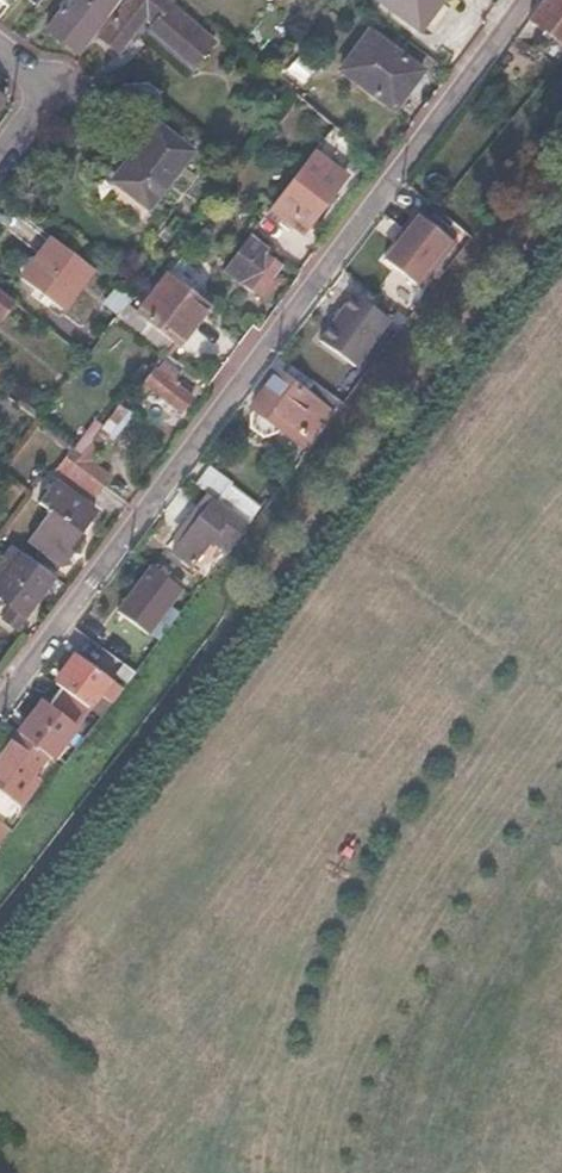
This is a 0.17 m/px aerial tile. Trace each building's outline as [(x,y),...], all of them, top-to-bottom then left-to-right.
[(116,0),(68,0),(44,31),(74,54),(116,0)] [(167,0),(126,0),(95,39),(117,55),(145,20),(152,26),(151,31),(193,64),(214,37),(167,0)] [(418,31),(441,0),(378,0),(418,31)] [(527,20),(561,46),(561,0),(542,0),(527,20)] [(420,72),(368,34),(340,71),(392,110),(420,72)] [(145,83),(117,83),(118,105),(153,104),(156,104),(156,91),(145,83)] [(130,153),(134,156),(113,184),(148,211),(192,152),(154,123),(130,153)] [(346,178),(312,152),(270,209),(304,234),(346,178)] [(418,196),(404,185),(393,199),(407,209),(418,196)] [(466,211),(449,197),(437,211),(454,225),(466,211)] [(417,211),(393,241),(397,244),(384,261),(419,288),(454,244),(444,236),(446,233),(417,211)] [(270,251),(250,236),(225,270),(266,301),(278,285),(273,281),(283,267),(267,256),(270,251)] [(91,270),(51,239),(21,277),(61,308),(91,270)] [(192,296),(166,276),(137,315),(124,305),(122,308),(116,316),(160,350),(169,357),(207,307),(192,296)] [(12,302),(0,293),(0,317),(12,302)] [(389,320),(353,294),(319,339),(354,367),(389,320)] [(122,308),(106,296),(97,309),(112,320),(116,316),(122,308)] [(112,320),(97,309),(83,327),(98,339),(112,320)] [(154,369),(143,384),(182,414),(193,399),(172,383),(179,375),(164,364),(158,372),(154,369)] [(321,406),(281,373),(252,408),(254,410),(249,417),(250,427),(262,436),(273,434),(277,429),(292,442),(321,406)] [(79,455),(72,464),(101,485),(108,476),(91,463),(101,448),(90,440),(79,455)] [(40,505),(49,511),(26,542),(59,567),(82,537),(79,535),(95,515),(67,494),(74,485),(91,498),(101,485),(72,464),(67,459),(51,480),(56,484),(40,505)] [(230,486),(219,501),(249,525),(261,510),(230,486)] [(245,528),(212,503),(171,553),(188,566),(209,541),(225,553),(245,528)] [(1,555),(0,556),(0,597),(13,607),(1,622),(13,631),(52,576),(10,544),(1,555)] [(151,566),(117,613),(146,635),(179,589),(151,566)] [(108,627),(95,644),(134,674),(148,656),(108,627)] [(78,655),(56,684),(77,700),(88,709),(111,679),(78,655)] [(88,709),(77,700),(66,714),(89,732),(100,718),(88,709)] [(73,729),(40,704),(17,735),(48,759),(49,760),(73,729)] [(17,735),(0,758),(0,791),(20,807),(38,784),(32,780),(48,759),(17,735)] [(10,835),(0,827),(0,847),(10,835)]
